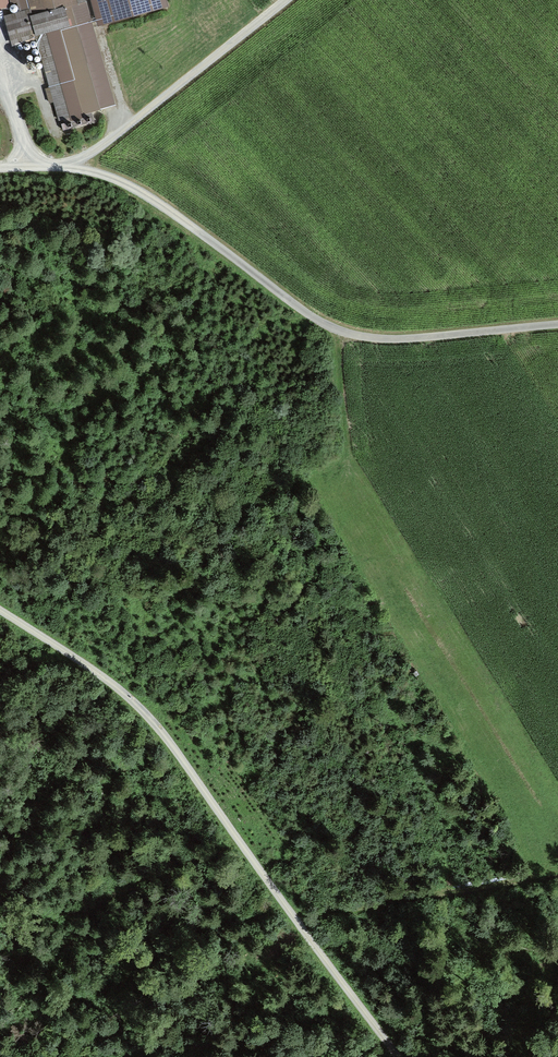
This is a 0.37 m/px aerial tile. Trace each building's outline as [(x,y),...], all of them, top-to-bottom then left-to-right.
[(9,8),(8,0),(0,0),(0,9),(9,8)] [(11,6),(18,5),(20,14),(5,18),(13,47),(37,40),(50,89),(46,90),(49,103),(54,102),(59,120),(70,117),(71,120),(81,118),(80,114),(113,105),(85,4),(78,6),(76,0),(9,0),(11,6)] [(99,26),(167,7),(164,0),(91,0),(99,26)]
